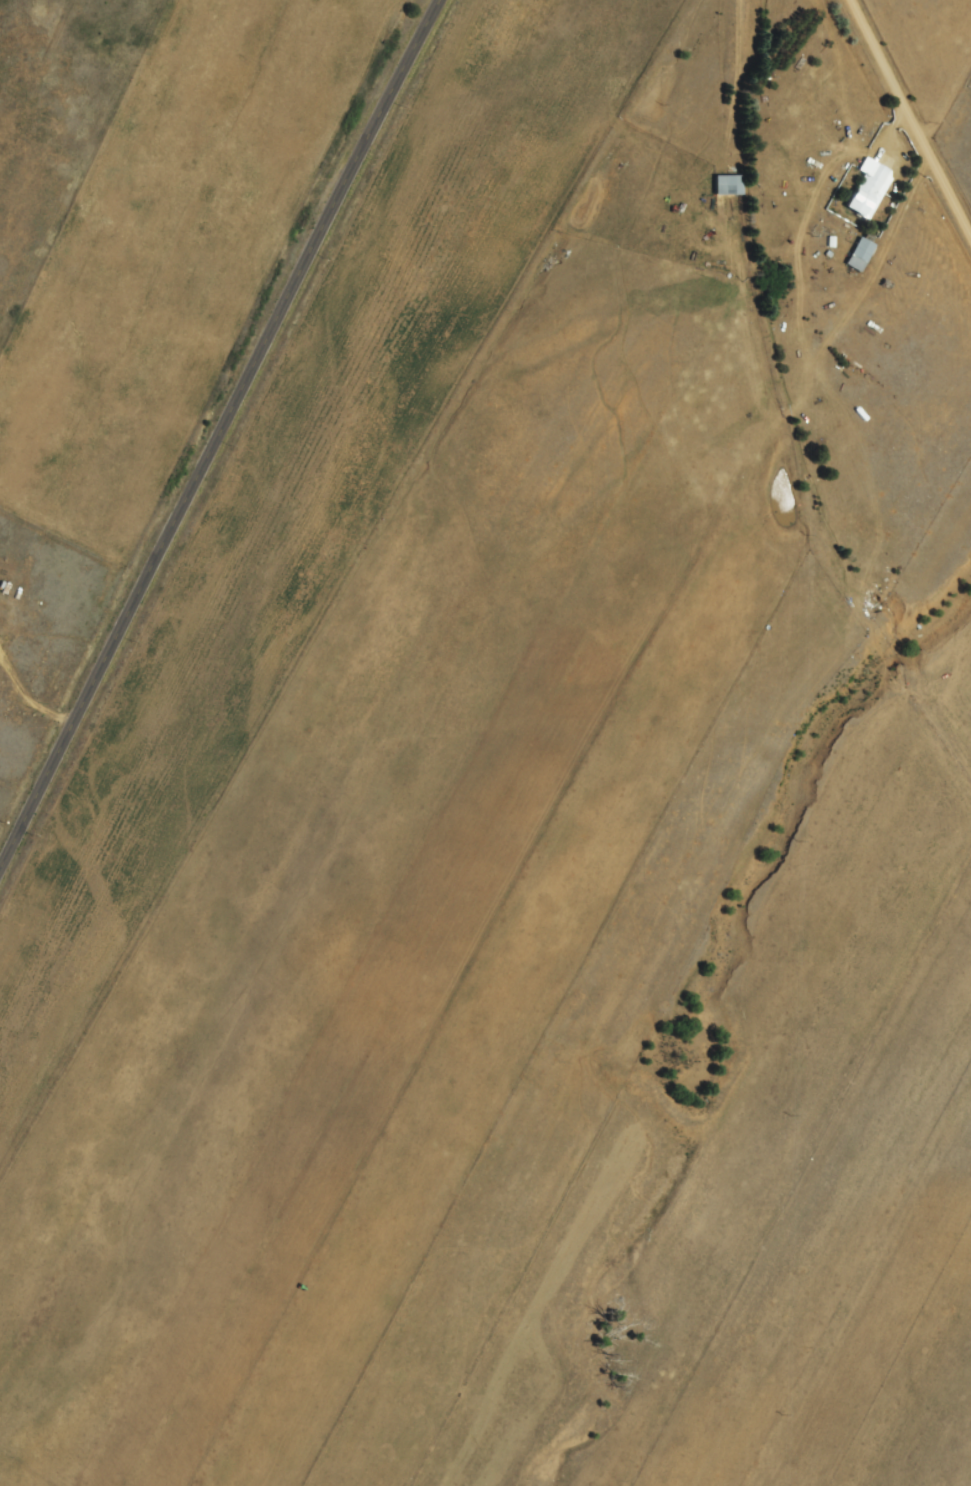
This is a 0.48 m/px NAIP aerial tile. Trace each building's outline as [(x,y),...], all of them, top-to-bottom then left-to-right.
[(891,174),(862,157),(854,171),(860,175),(842,205),(865,219),(891,174)] [(710,194),(737,194),(737,176),(710,176),(710,194)] [(840,264),(856,273),(873,247),(857,237),(840,264)]
